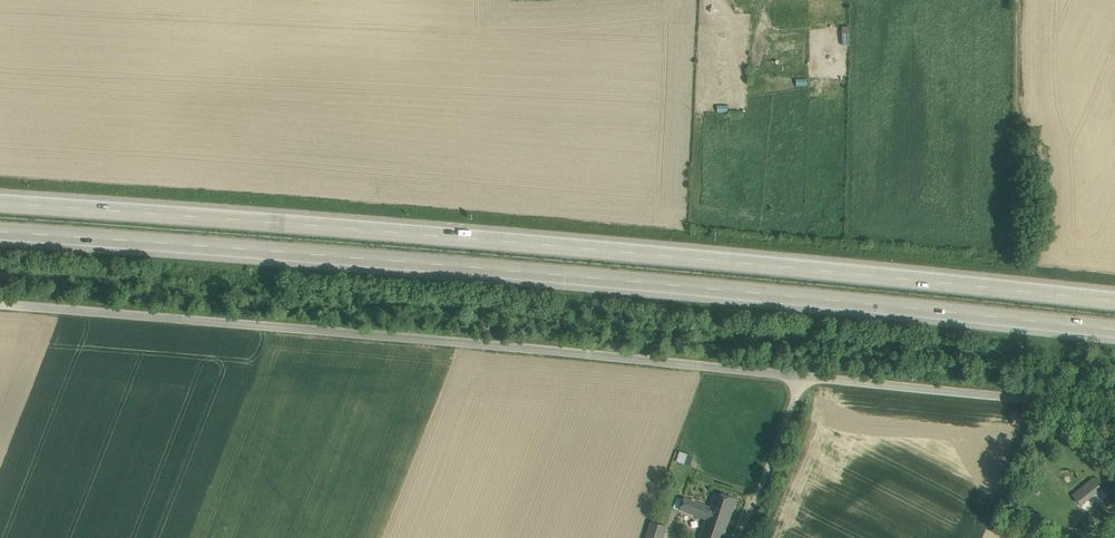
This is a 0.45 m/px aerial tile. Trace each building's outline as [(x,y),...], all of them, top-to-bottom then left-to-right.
[(1049,444),(1036,457),(1044,465),(1057,452),(1049,444)] [(691,465),(694,455),(679,451),(676,461),(691,465)] [(1093,479),(1073,496),(1081,506),(1102,489),(1093,479)] [(736,500),(716,494),(711,509),(707,519),(727,526),(736,500)] [(711,509),(685,499),(681,509),(707,519),(711,509)] [(707,519),(701,537),(723,537),(727,526),(707,519)] [(652,523),(648,537),(663,537),(665,527),(652,523)]
